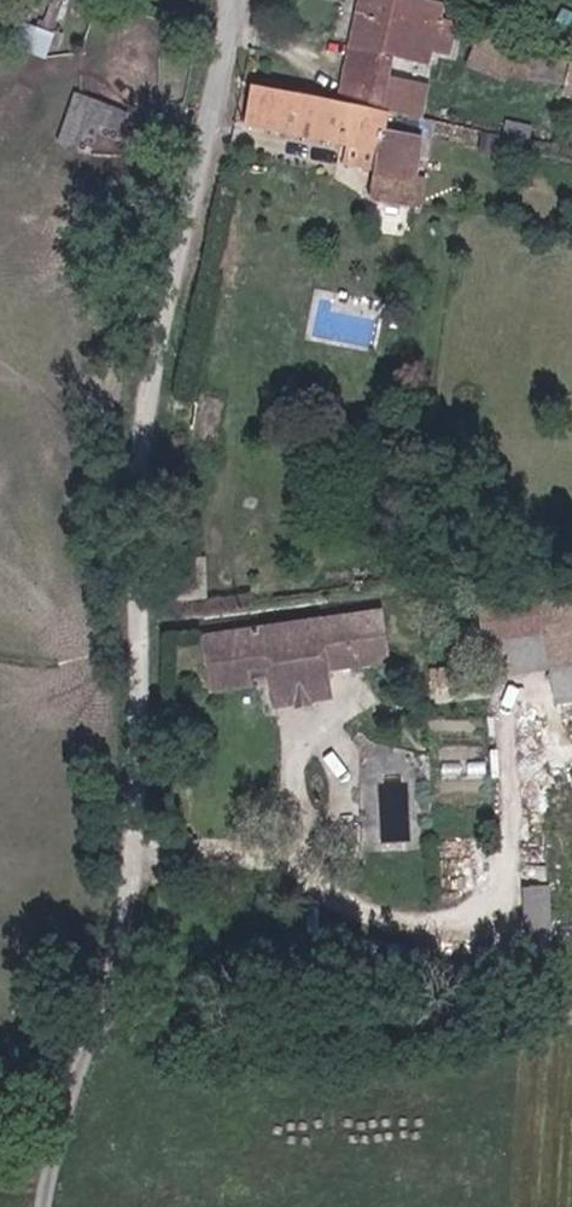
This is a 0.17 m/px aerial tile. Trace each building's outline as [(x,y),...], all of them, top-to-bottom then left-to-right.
[(364,0),(347,0),(343,14),(360,18),(364,0)] [(360,18),(428,34),(431,18),(435,0),(364,0),(360,18)] [(350,65),(360,18),(343,14),(332,61),(350,65)] [(428,34),(360,18),(350,65),(417,80),(428,34)] [(450,24),(431,18),(428,34),(417,80),(436,84),(450,24)] [(49,60),(59,32),(28,20),(17,48),(49,60)] [(527,62),(530,44),(501,36),(496,55),(527,62)] [(530,44),(527,62),(525,73),(570,81),(570,91),(571,92),(571,54),(530,44)] [(417,80),(350,65),(345,86),(288,64),(253,55),(248,79),(355,106),(408,117),(417,80)] [(377,153),(371,173),(394,178),(408,117),(355,106),(248,79),(240,121),(377,153)] [(428,121),(436,84),(417,80),(408,117),(428,121)] [(78,88),(61,139),(97,151),(114,100),(78,88)] [(384,214),(374,246),(397,251),(400,239),(428,121),(408,117),(394,178),(371,173),(362,208),(384,214)] [(165,601),(140,967),(319,980),(571,980),(571,550),(429,568),(165,601)]
